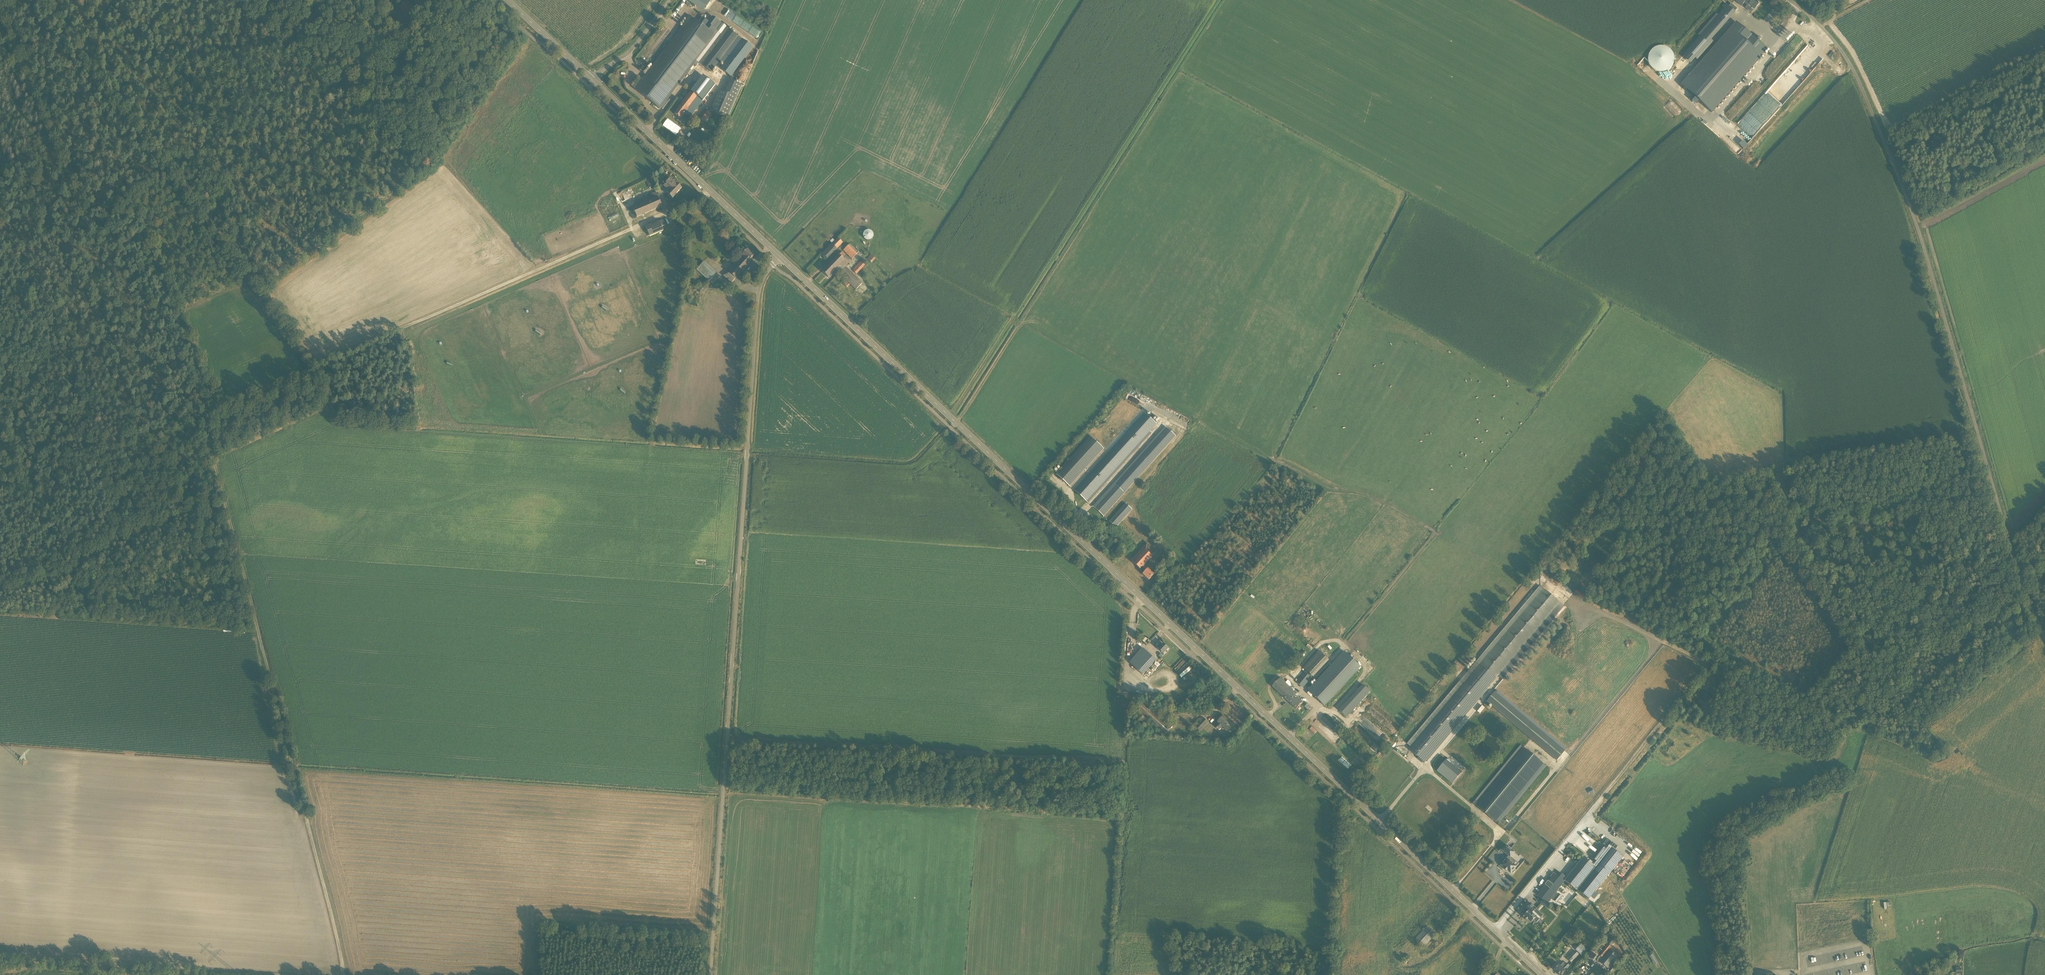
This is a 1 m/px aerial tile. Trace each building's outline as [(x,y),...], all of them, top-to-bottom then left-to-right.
[(702,12),(709,0),(683,0),(702,12)] [(1736,1),(1741,6),(1744,3),(1747,6),(1749,4),(1755,9),(1760,3),(1757,0),(1756,0),(1737,0),(1736,1)] [(401,8),(408,14),(413,8),(406,2),(401,8)] [(1722,7),(1724,9),(1687,51),(1698,60),(1700,57),(1708,48),(1714,42),(1711,39),(1735,12),(1725,3),(1722,7)] [(668,98),(689,70),(715,36),(723,25),(713,17),(704,28),(690,17),(665,51),(643,80),(641,78),(634,87),(636,89),(635,90),(660,109),(660,108),(663,110),(670,100),(668,98)] [(763,32),(744,20),(740,27),(759,39),(763,32)] [(667,22),(636,64),(644,69),(667,38),(663,35),(670,25),(667,22)] [(1695,98),(1699,102),(1712,113),(1767,49),(1745,30),(1740,25),(1684,89),(1695,98)] [(738,36),(725,26),(698,63),(711,72),(738,36)] [(742,39),(720,69),(731,77),(753,47),(742,39)] [(1671,51),(1670,49),(1668,48),(1666,47),(1663,46),(1661,46),(1659,46),(1657,47),(1655,48),(1653,49),(1651,51),(1650,53),(1649,55),(1648,57),(1648,59),(1648,61),(1649,64),(1650,66),(1651,68),(1653,69),(1655,70),(1657,71),(1659,72),(1661,72),(1663,72),(1666,71),(1668,71),(1670,69),(1671,68),(1673,66),(1673,64),(1674,61),(1674,59),(1674,57),(1674,55),(1673,53),(1671,51)] [(714,87),(702,77),(674,114),(681,119),(685,113),(690,117),(714,87)] [(719,90),(711,110),(728,117),(741,85),(730,80),(725,92),(719,90)] [(669,192),(667,194),(672,198),(682,188),(671,178),(663,186),(669,192)] [(662,206),(656,192),(634,201),(636,205),(628,208),(633,219),(637,217),(662,206)] [(663,220),(646,227),(650,236),(663,230),(661,226),(665,224),(663,220)] [(863,234),(863,235),(863,237),(864,238),(864,239),(865,240),(866,240),(867,240),(868,240),(869,240),(871,240),(872,239),(873,238),(873,237),(873,236),(873,235),(873,234),(873,233),(872,232),(871,231),(870,230),(869,230),(867,230),(866,231),(865,232),(864,233),(863,234)] [(831,244),(825,250),(822,254),(827,259),(837,249),(836,248),(842,242),(838,238),(832,244),(831,244)] [(850,244),(843,251),(852,259),(858,253),(850,244)] [(747,249),(723,275),(731,283),(751,262),(749,261),(754,255),(747,249)] [(871,254),(867,259),(871,263),(876,259),(871,254)] [(844,261),(838,255),(822,272),(828,277),(833,273),(836,276),(837,274),(838,273),(856,290),(862,283),(845,266),(850,261),(847,257),(844,261)] [(862,260),(852,270),(856,274),(866,264),(862,260)] [(704,262),(696,270),(709,281),(717,273),(704,262)] [(1146,413),(1075,491),(1088,503),(1158,424),(1146,413)] [(1165,427),(1093,507),(1104,516),(1176,436),(1165,427)] [(1056,474),(1070,486),(1104,449),(1091,436),(1056,474)] [(1125,503),(1113,518),(1109,521),(1116,527),(1132,510),(1125,503)] [(1148,543),(1134,557),(1131,560),(1140,569),(1142,568),(1146,572),(1143,574),(1149,580),(1154,574),(1144,565),(1157,551),(1148,543)] [(1415,755),(1425,762),(1489,686),(1496,678),(1559,602),(1543,589),(1540,592),(1537,589),(1479,658),(1482,661),(1479,664),(1473,673),(1469,670),(1407,743),(1410,747),(1409,749),(1415,755)] [(1289,637),(1283,645),(1287,649),(1294,641),(1289,637)] [(1158,644),(1156,646),(1164,654),(1169,648),(1164,644),(1161,646),(1158,644)] [(1143,648),(1130,662),(1143,675),(1156,660),(1143,648)] [(1319,650),(1303,667),(1314,677),(1329,660),(1319,650)] [(1360,666),(1345,652),(1309,691),(1324,705),(1360,666)] [(1187,662),(1177,672),(1185,679),(1195,670),(1187,662)] [(1305,672),(1296,682),(1303,688),(1312,677),(1305,672)] [(1288,680),(1286,683),(1280,678),(1272,686),(1297,709),(1302,703),(1295,695),(1297,693),(1291,688),(1293,686),(1292,685),(1292,684),(1288,680)] [(1565,751),(1535,726),(1495,692),(1484,705),(1487,708),(1490,704),(1527,735),(1557,760),(1565,751)] [(1342,707),(1339,710),(1347,718),(1350,714),(1342,707)] [(1223,727),(1227,731),(1233,726),(1228,721),(1229,721),(1224,716),(1218,722),(1219,723),(1215,727),(1219,730),(1223,727)] [(1204,718),(1196,727),(1200,731),(1209,722),(1204,718)] [(1479,802),(1476,799),(1473,803),(1496,822),(1544,764),(1524,747),(1479,802)] [(1446,759),(1440,767),(1437,771),(1452,784),(1462,773),(1446,759)] [(1511,874),(1512,872),(1513,873),(1515,871),(1514,870),(1517,867),(1511,862),(1512,860),(1511,857),(1515,852),(1506,845),(1502,850),(1509,856),(1507,858),(1501,865),(1511,874)] [(1597,861),(1593,865),(1583,857),(1567,878),(1564,881),(1565,881),(1576,890),(1577,890),(1589,899),(1623,857),(1609,846),(1606,850),(1604,848),(1595,860),(1597,861)] [(1547,903),(1565,881),(1564,881),(1567,878),(1562,874),(1559,878),(1556,876),(1557,875),(1554,873),(1550,877),(1552,878),(1549,882),(1548,881),(1537,895),(1547,903)] [(1533,920),(1536,923),(1540,919),(1533,912),(1536,909),(1531,904),(1524,911),(1526,913),(1524,916),(1526,918),(1525,918),(1527,920),(1528,920),(1531,923),(1533,920)] [(1416,939),(1424,947),(1436,934),(1428,926),(1416,939)] [(1609,942),(1599,955),(1602,957),(1614,944),(1615,945),(1617,941),(1618,940),(1616,939),(1612,936),(1608,942),(1609,942)] [(1581,944),(1575,950),(1582,956),(1588,949),(1581,944)] [(1579,954),(1575,950),(1567,959),(1571,963),(1579,954)] [(1611,950),(1600,962),(1607,968),(1617,955),(1611,950)] [(1591,952),(1587,957),(1592,961),(1596,956),(1591,952)] [(1653,953),(1649,956),(1655,965),(1658,962),(1653,953)] [(1560,974),(1561,974),(1565,971),(1565,970),(1568,967),(1564,963),(1561,966),(1559,964),(1554,970),(1560,974)]
